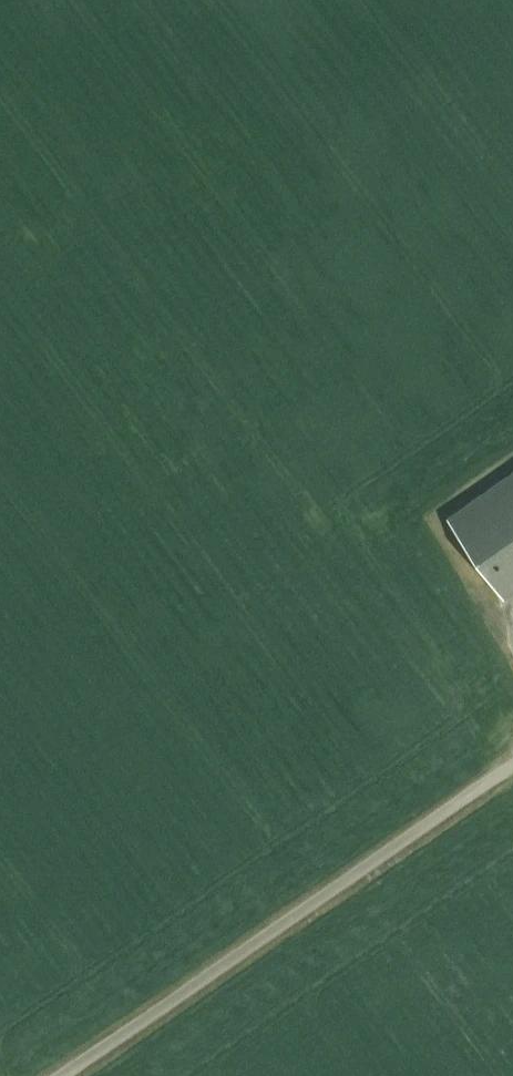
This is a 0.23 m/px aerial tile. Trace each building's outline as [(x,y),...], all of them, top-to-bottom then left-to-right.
[(447,517),(504,597),(512,590),(512,471),(447,517)]
